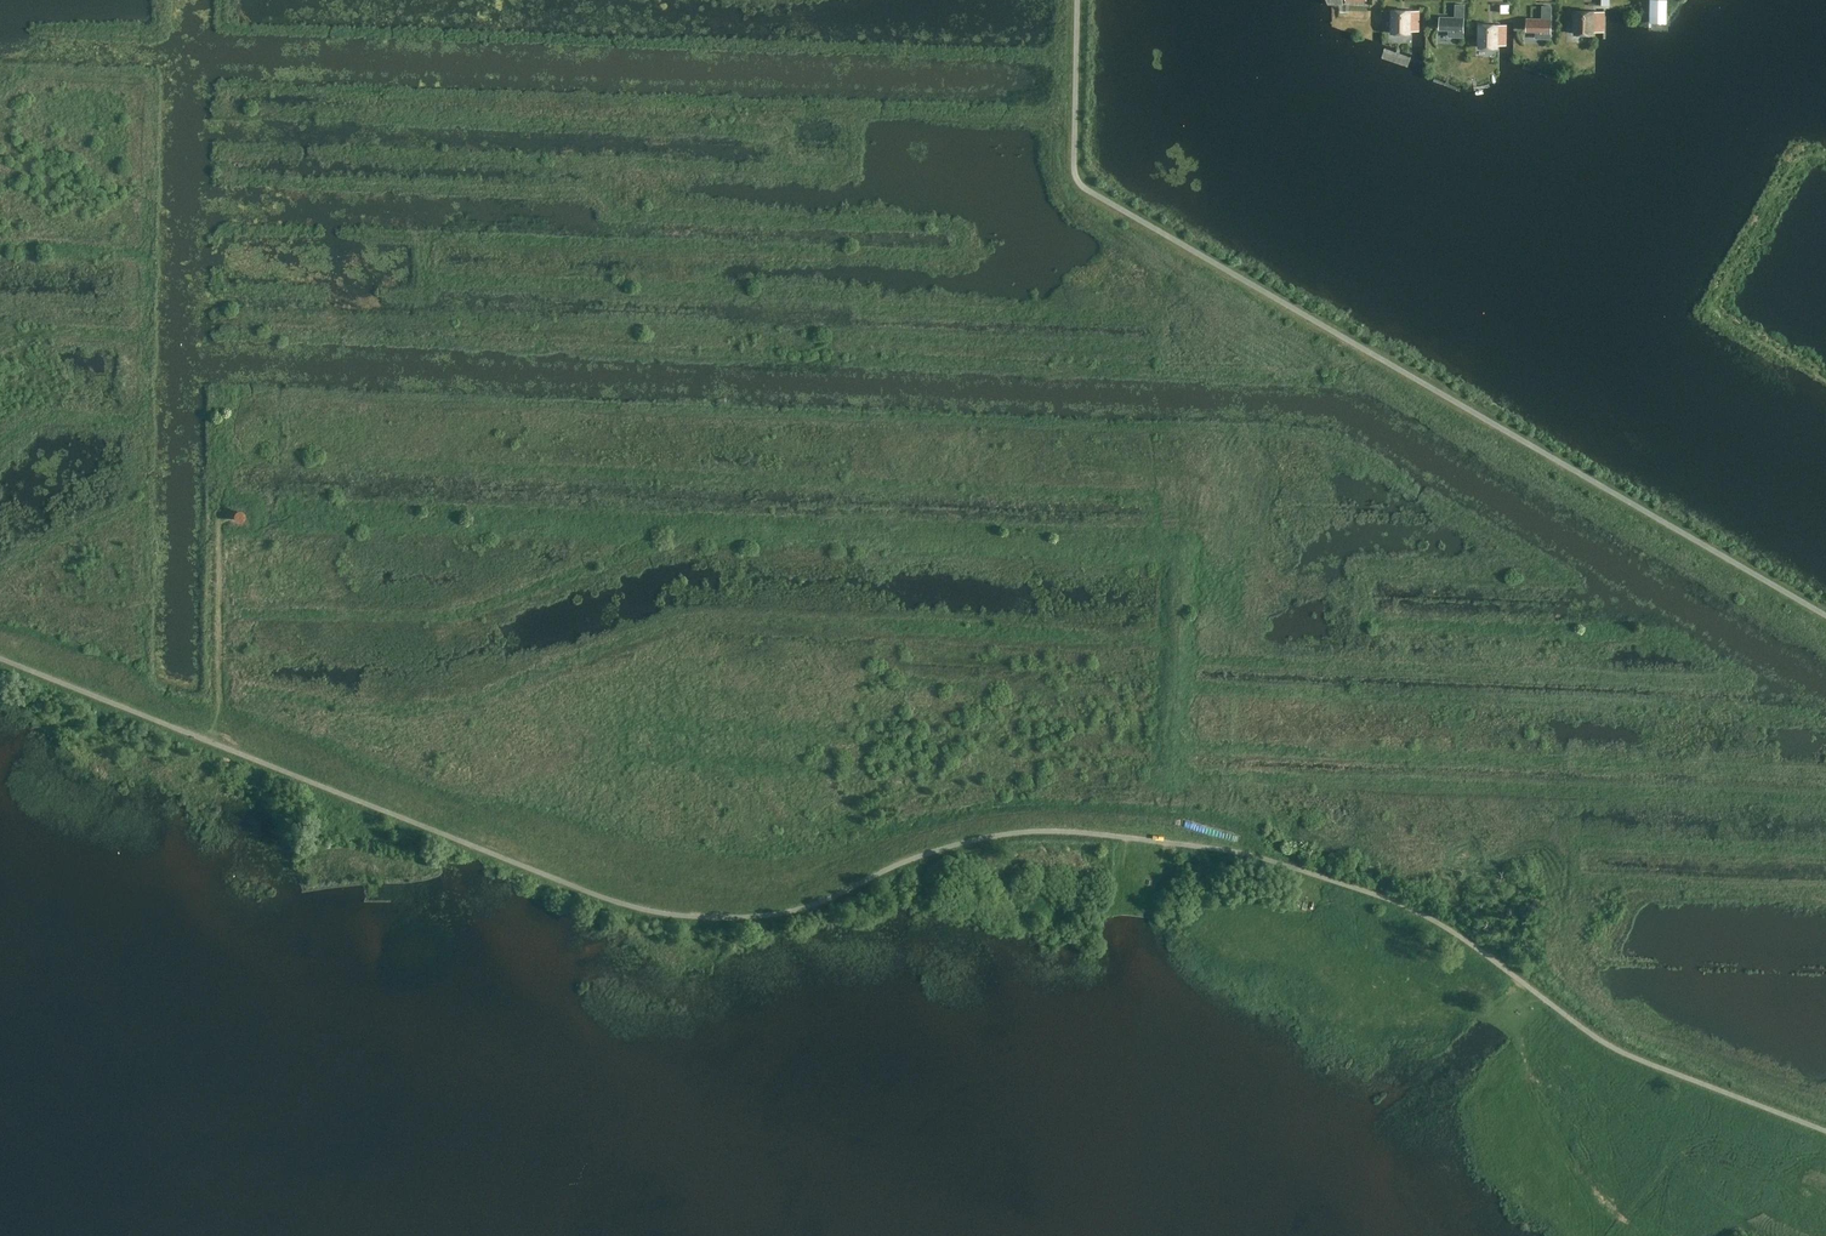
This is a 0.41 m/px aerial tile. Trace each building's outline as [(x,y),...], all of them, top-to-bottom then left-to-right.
[(1652,15),(1651,20),(1664,20),(1664,15),(1665,15),(1666,0),(1651,0),(1651,15),(1652,15)] [(1439,28),(1449,29),(1449,36),(1463,37),(1464,5),(1455,5),(1455,18),(1439,17),(1439,28)] [(1526,30),(1536,30),(1536,38),(1550,38),(1551,6),(1542,6),(1542,19),(1526,19),(1526,30)] [(1392,31),(1394,31),(1394,33),(1407,34),(1407,31),(1409,32),(1410,10),(1392,10),(1392,31)] [(1575,32),(1577,32),(1577,34),(1590,35),(1590,32),(1592,32),(1593,11),(1575,11),(1575,32)] [(1479,45),(1481,45),(1481,48),(1494,48),(1494,46),(1496,46),(1497,24),(1479,24),(1479,45)]
